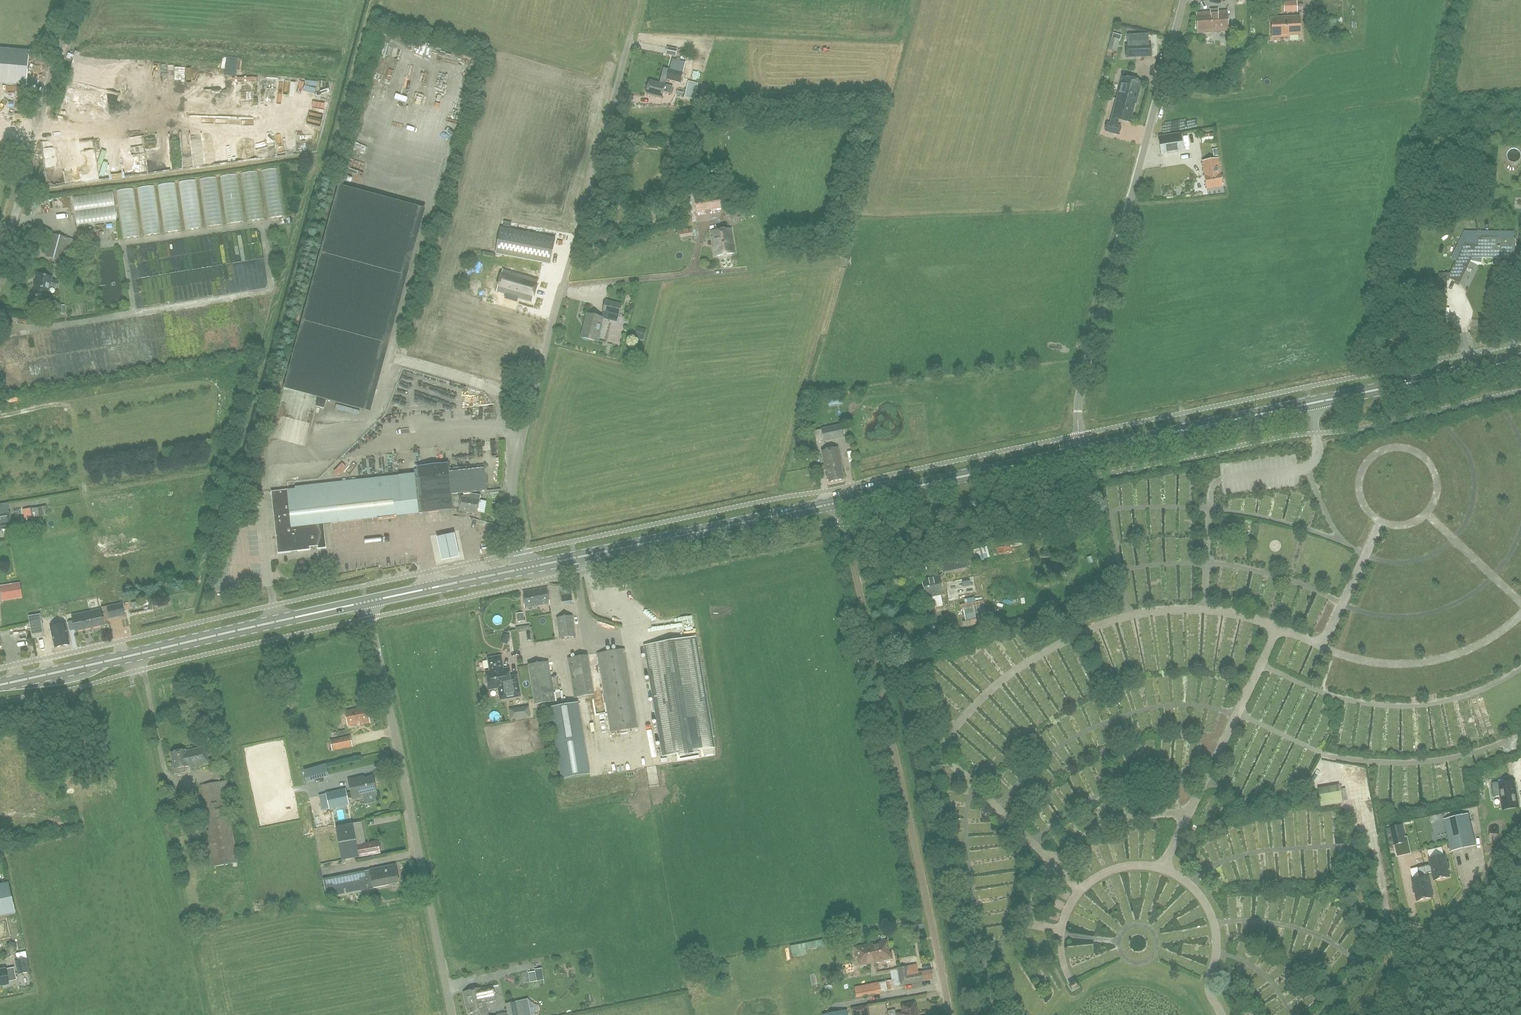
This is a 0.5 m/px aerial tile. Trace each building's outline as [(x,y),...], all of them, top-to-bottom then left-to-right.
[(1299,2),(1286,2),(1287,12),(1299,12),(1299,2)] [(1198,33),(1227,31),(1226,12),(1197,13),(1198,33)] [(1271,18),(1272,38),(1282,37),(1282,36),(1300,35),(1299,17),(1271,18)] [(1121,52),(1125,40),(1116,37),(1112,49),(1121,52)] [(1125,46),(1125,57),(1151,56),(1151,45),(1125,46)] [(676,56),(677,50),(667,48),(666,54),(676,56)] [(30,52),(0,49),(0,84),(27,86),(30,52)] [(680,83),(684,68),(671,64),(667,80),(680,83)] [(197,85),(196,73),(187,73),(187,86),(197,85)] [(1122,77),(1116,99),(1134,104),(1135,104),(1141,82),(1122,77)] [(671,94),(673,87),(665,85),(650,81),(646,94),(662,98),(664,92),(671,94)] [(696,92),(697,87),(686,84),(685,89),(696,92)] [(1107,123),(1105,131),(1119,135),(1121,127),(1116,126),(1118,120),(1129,123),(1134,104),(1116,99),(1110,123),(1107,123)] [(194,113),(184,115),(185,124),(195,123),(194,113)] [(1183,152),(1180,134),(1159,137),(1161,155),(1183,152)] [(134,151),(146,151),(145,137),(133,137),(134,151)] [(96,141),(84,141),(84,150),(88,150),(88,157),(95,157),(95,149),(96,149),(96,141)] [(168,152),(169,170),(186,169),(185,151),(168,152)] [(148,157),(137,158),(138,166),(134,166),(135,173),(150,172),(148,157)] [(1206,189),(1222,187),(1218,159),(1202,161),(1204,169),(1205,175),(1204,175),(1206,189)] [(184,182),(187,230),(204,229),(201,181),(184,182)] [(166,233),(183,232),(180,184),(163,185),(166,233)] [(327,400),(365,411),(420,208),(339,186),(286,383),(325,394),(323,399),(327,400)] [(77,227),(118,222),(113,192),(73,197),(77,227)] [(696,212),(721,209),(719,195),(694,199),(696,212)] [(224,225),(223,200),(208,201),(210,226),(224,225)] [(251,222),(267,219),(264,200),(248,202),(251,222)] [(231,223),(245,223),(244,201),(230,202),(231,223)] [(127,238),(141,238),(139,204),(125,205),(127,238)] [(284,204),(271,204),(272,217),(285,217),(284,204)] [(550,264),(555,239),(501,228),(496,254),(550,264)] [(679,231),(679,232),(680,239),(693,237),(692,228),(679,231)] [(715,256),(735,253),(731,229),(711,232),(715,256)] [(104,234),(105,240),(115,237),(113,232),(104,234)] [(75,240),(68,238),(53,234),(46,257),(62,261),(64,253),(71,255),(75,240)] [(1515,257),(1515,240),(1508,240),(1508,241),(1498,241),(1498,238),(1479,238),(1478,247),(1466,244),(1467,244),(1466,244),(1452,273),(1450,277),(1460,282),(1473,256),(1515,257)] [(532,302),(539,280),(503,269),(499,284),(495,283),(493,290),(532,302)] [(57,288),(58,282),(52,280),(52,278),(37,274),(35,281),(37,282),(34,294),(47,297),(50,286),(57,288)] [(618,316),(621,304),(606,301),(603,312),(618,316)] [(597,342),(603,319),(603,318),(601,318),(587,314),(581,338),(597,342)] [(314,415),(318,395),(311,393),(308,414),(314,415)] [(325,409),(327,401),(319,399),(316,407),(325,409)] [(824,442),(843,438),(840,425),(821,429),(824,442)] [(841,466),(842,466),(838,448),(822,451),(824,464),(835,462),(836,467),(841,466)] [(835,462),(824,464),(825,470),(826,469),(829,482),(843,479),(841,466),(836,467),(835,462)] [(451,494),(487,490),(485,468),(449,472),(448,463),(418,466),(419,478),(415,478),(415,474),(296,487),(296,489),(272,492),(278,553),(290,552),(290,549),(297,548),(298,551),(310,550),(310,548),(310,547),(318,546),(318,549),(327,548),(324,524),(419,514),(419,513),(423,513),(453,510),(451,494)] [(477,514),(481,495),(471,493),(464,494),(463,497),(461,497),(459,510),(477,514)] [(33,510),(26,511),(28,520),(35,519),(33,510)] [(0,514),(0,530),(13,528),(10,513),(0,514)] [(437,535),(442,559),(461,555),(455,531),(437,535)] [(964,556),(941,561),(943,572),(967,567),(964,556)] [(925,599),(943,595),(939,576),(921,580),(925,599)] [(22,598),(20,584),(0,587),(2,601),(22,598)] [(636,594),(634,584),(618,587),(620,597),(636,594)] [(547,587),(522,592),(525,608),(550,604),(547,587)] [(563,605),(573,603),(571,595),(562,596),(563,605)] [(966,614),(986,608),(984,600),(964,606),(966,614)] [(110,618),(124,615),(122,604),(108,607),(110,618)] [(76,630),(105,624),(102,609),(73,615),(74,621),(65,623),(66,630),(76,628),(76,630)] [(559,639),(576,637),(573,616),(556,618),(559,639)] [(32,639),(44,637),(42,621),(30,623),(32,639)] [(66,630),(65,623),(65,622),(61,623),(61,625),(51,627),(55,647),(69,644),(66,630)] [(917,622),(912,623),(913,633),(929,630),(927,625),(919,627),(917,622)] [(598,624),(596,629),(606,634),(608,629),(598,624)] [(715,748),(696,637),(644,646),(662,757),(677,754),(678,761),(699,757),(698,751),(715,748)] [(610,733),(638,728),(625,649),(597,653),(610,733)] [(504,669),(502,655),(487,658),(490,671),(485,672),(486,677),(485,679),(486,684),(488,685),(489,691),(498,689),(500,701),(521,697),(517,675),(511,676),(509,668),(504,669)] [(568,659),(574,698),(594,695),(588,656),(568,659)] [(535,705),(546,703),(555,701),(549,662),(528,665),(535,705)] [(286,694),(295,692),(293,683),(285,685),(286,694)] [(581,703),(553,708),(565,779),(593,774),(581,703)] [(535,715),(532,705),(512,711),(515,721),(535,715)] [(360,725),(370,723),(367,707),(345,712),(348,726),(360,724),(360,725)] [(333,750),(352,746),(350,736),(331,740),(333,750)] [(205,748),(186,752),(189,767),(192,766),(193,768),(203,766),(203,764),(208,762),(205,748)] [(186,752),(186,750),(171,753),(174,770),(175,770),(176,775),(187,772),(185,767),(189,767),(186,752)] [(1316,773),(1313,781),(1318,783),(1321,776),(1316,773)] [(361,796),(376,792),(373,777),(362,779),(362,777),(348,781),(351,793),(347,794),(346,790),(326,795),(330,809),(349,805),(348,799),(352,798),(353,799),(361,797),(361,796)] [(227,781),(221,782),(202,785),(210,830),(207,831),(214,867),(238,863),(230,820),(228,821),(225,803),(231,802),(227,781)] [(1494,797),(1499,796),(1500,796),(1502,806),(1518,803),(1515,782),(1500,785),(1499,782),(1492,783),(1494,797)] [(1341,803),(1342,803),(1339,785),(1318,789),(1321,807),(1341,803)] [(171,820),(179,818),(176,798),(167,800),(171,820)] [(1008,798),(1005,803),(1009,806),(1004,814),(1008,816),(1017,804),(1008,798)] [(1452,851),(1475,845),(1468,814),(1445,819),(1452,851)] [(192,816),(179,818),(171,820),(172,826),(193,822),(192,816)] [(381,846),(378,845),(378,842),(357,846),(353,824),(336,827),(343,862),(360,859),(359,857),(380,853),(380,852),(382,850),(381,846)] [(1394,845),(1398,844),(1407,842),(1403,824),(1389,828),(1394,845)] [(1431,865),(1429,865),(1430,873),(1433,872),(1435,880),(1450,877),(1448,870),(1450,869),(1449,863),(1447,863),(1445,855),(1430,859),(1431,865)] [(368,889),(399,883),(396,865),(364,871),(365,873),(324,881),(327,897),(368,889)] [(1433,897),(1427,874),(1430,873),(1429,865),(1418,868),(1421,878),(1413,880),(1415,887),(1413,887),(1414,894),(1416,893),(1418,901),(1433,897)] [(15,913),(8,883),(0,885),(0,916),(15,913)] [(875,962),(883,960),(884,962),(890,961),(891,958),(890,953),(889,953),(886,942),(869,945),(870,953),(873,952),(875,962)] [(856,957),(858,956),(860,965),(875,962),(873,952),(870,953),(869,945),(856,948),(857,950),(855,950),(856,957)] [(18,975),(30,972),(28,958),(15,961),(18,975)] [(911,983),(909,974),(908,967),(898,968),(901,985),(911,983)] [(17,980),(14,968),(6,969),(0,970),(0,986),(9,984),(9,981),(17,980)] [(921,971),(909,974),(911,983),(922,981),(921,971)] [(926,979),(935,978),(934,971),(925,971),(926,979)] [(877,982),(860,987),(863,998),(880,993),(877,982)] [(1079,982),(1072,984),(1075,994),(1082,992),(1079,982)] [(463,992),(467,1006),(496,999),(493,986),(482,989),(482,988),(463,992)] [(487,1010),(486,1003),(496,1001),(496,999),(467,1006),(468,1014),(473,1013),(474,1014),(488,1014),(487,1010)] [(498,1014),(531,1014),(528,999),(525,1000),(506,1004),(508,1013),(498,1014)] [(915,1003),(902,1006),(903,1013),(898,1014),(918,1014),(915,1003)] [(853,1009),(854,1014),(868,1014),(867,1007),(853,1009)]
